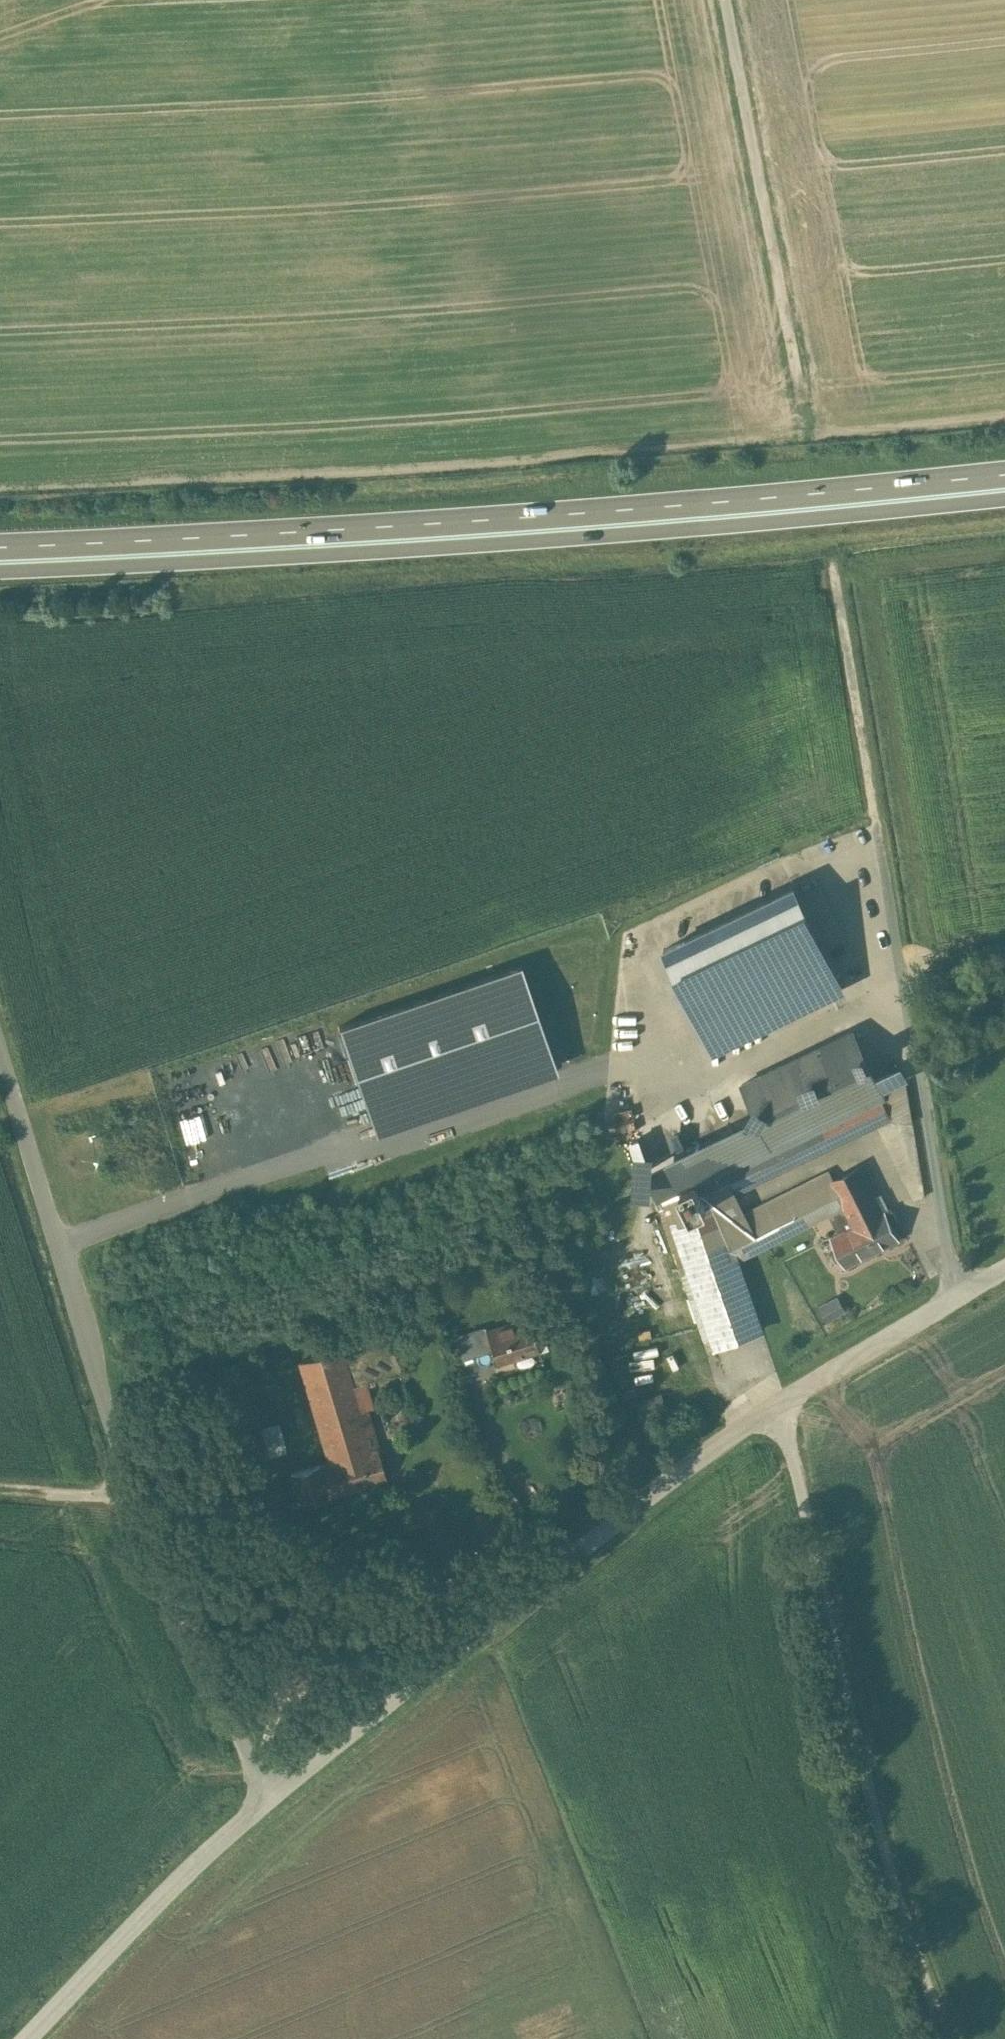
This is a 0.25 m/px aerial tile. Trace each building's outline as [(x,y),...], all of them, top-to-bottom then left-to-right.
[(799,879),(663,943),(707,1036),(843,973),(799,879)] [(521,965),(340,1025),(376,1133),(557,1073),(521,965)] [(852,1030),(741,1083),(757,1115),(771,1145),(880,1093),(882,1092),(852,1030)] [(900,1065),(878,1075),(884,1088),(906,1077),(900,1065)] [(882,1092),(880,1093),(892,1117),(893,1118),(913,1122),(906,1081),(882,1092)] [(682,1189),(681,1189),(693,1212),(723,1198),(892,1117),(880,1093),(771,1145),(682,1189)] [(757,1115),(644,1170),(658,1200),(664,1197),(681,1189),(682,1189),(771,1145),(757,1115)] [(882,1211),(859,1166),(834,1179),(846,1204),(856,1223),(840,1232),(831,1236),(846,1265),(875,1250),(875,1251),(888,1244),(900,1238),(893,1224),(899,1221),(891,1206),(882,1211)] [(830,1169),(733,1218),(750,1253),(830,1212),(846,1204),(834,1179),(830,1169)] [(723,1198),(693,1212),(681,1189),(664,1197),(682,1249),(730,1233),(739,1258),(738,1258),(739,1258),(750,1253),(733,1218),(723,1198)] [(846,1204),(830,1212),(840,1232),(856,1223),(846,1204)] [(730,1233),(682,1249),(715,1345),(763,1329),(739,1258),(738,1258),(739,1258),(730,1233)] [(822,1304),(832,1320),(853,1308),(843,1292),(822,1304)] [(529,1314),(485,1328),(496,1363),(539,1349),(534,1332),(535,1332),(529,1314)] [(370,1449),(340,1349),(300,1361),(330,1461),(320,1464),(319,1463),(290,1473),(299,1503),(386,1477),(377,1447),(370,1449)] [(271,1443),(288,1439),(283,1420),(266,1424),(271,1443)]
